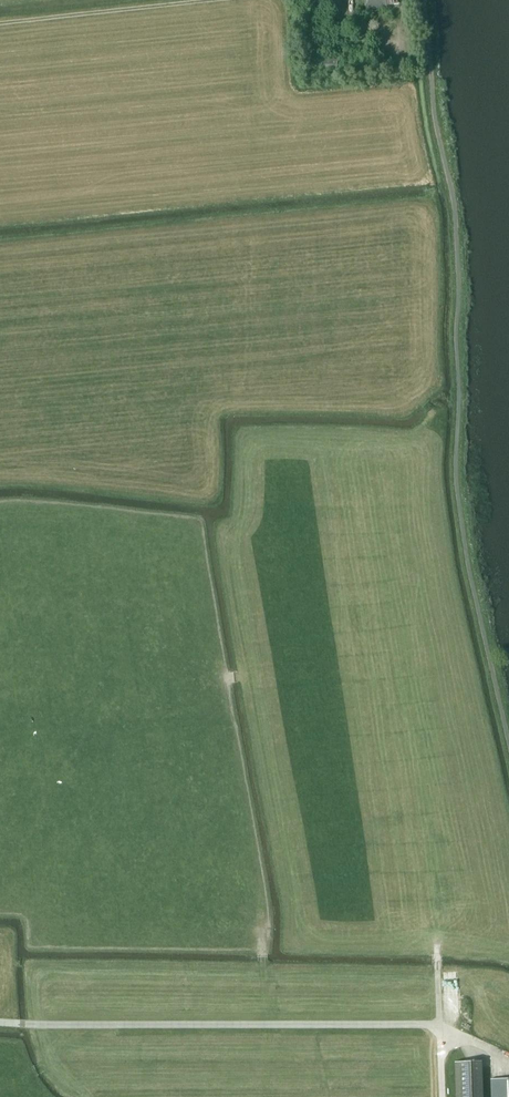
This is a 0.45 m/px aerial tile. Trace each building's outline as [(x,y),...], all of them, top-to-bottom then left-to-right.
[(400,0),(365,0),(367,10),(387,8),(387,6),(400,4),(400,0)] [(337,59),(321,59),(321,70),(337,70),(337,59)] [(482,1061),(454,1062),(455,1096),(483,1096),(482,1061)] [(491,1079),(491,1096),(508,1096),(508,1079),(491,1079)]
